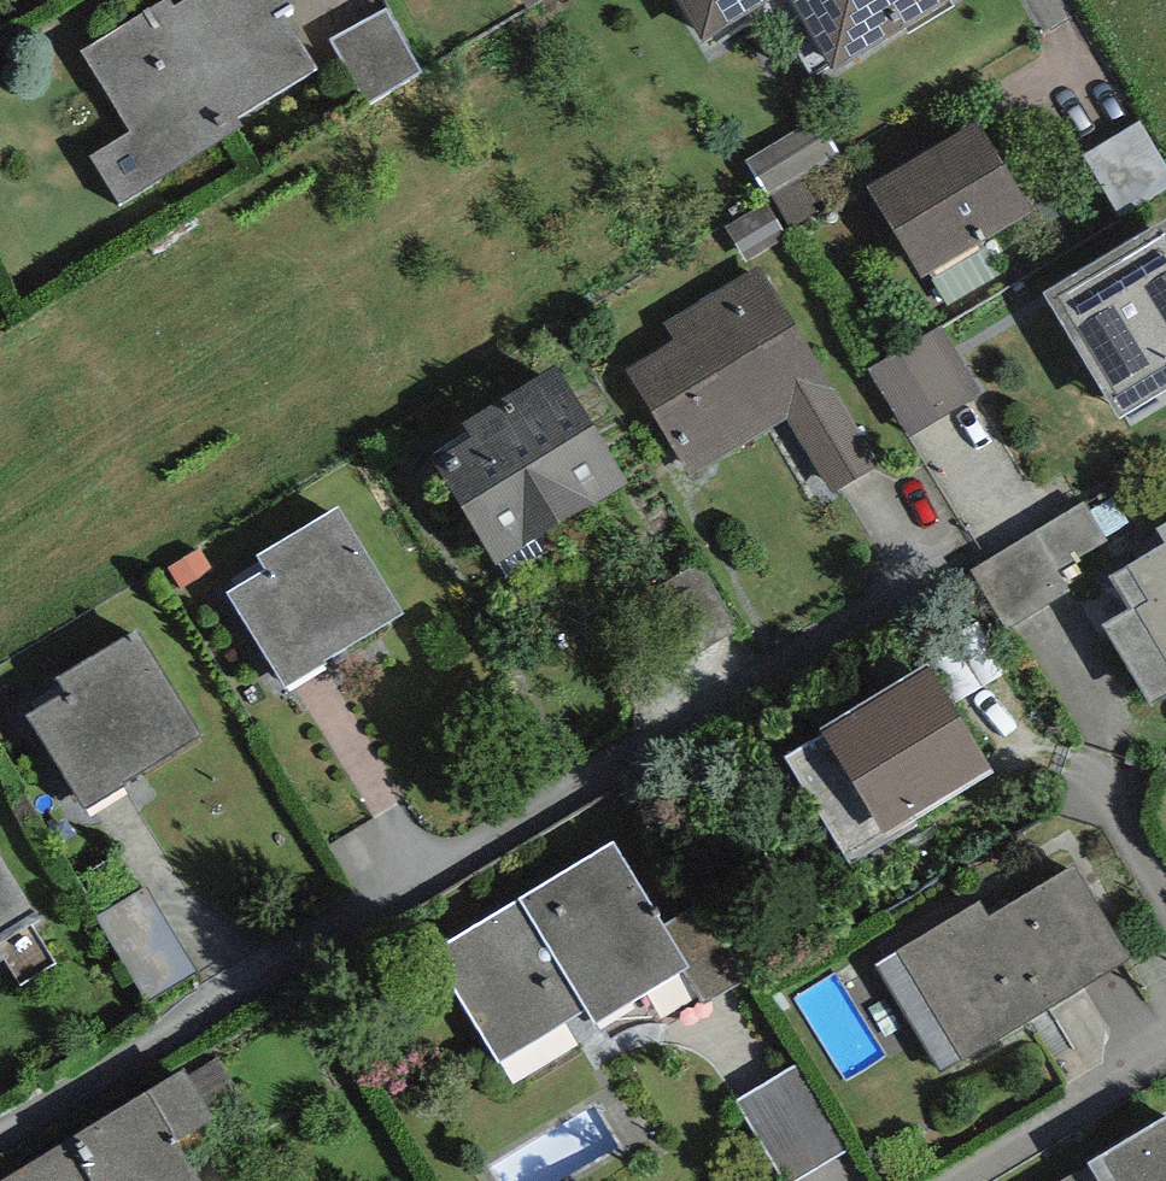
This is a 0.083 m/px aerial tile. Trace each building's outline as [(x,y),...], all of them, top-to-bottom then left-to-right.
[(173,11),(168,2),(82,54),(131,135),(88,161),(117,209),(243,133),(238,124),(317,76),(283,20),(294,13),(286,0),(191,0),(173,11)] [(527,9),(541,0),(521,0),(527,9)] [(703,47),(781,0),(674,0),(703,47)] [(832,76),(958,0),(786,0),(832,76)] [(422,75),(385,12),(329,45),(366,108),(422,75)] [(818,119),(744,162),(767,202),(841,159),(818,119)] [(1082,158),(1118,222),(1165,195),(1165,165),(1142,124),(1082,158)] [(977,129),(868,194),(923,284),(1031,218),(977,129)] [(1043,303),(1119,430),(1165,402),(1165,230),(1043,303)] [(761,270),(664,327),(675,346),(628,374),(691,479),(786,423),(831,498),(880,469),(761,270)] [(984,396),(942,329),(868,376),(910,443),(984,396)] [(556,375),(462,431),(465,436),(426,460),(494,573),(627,493),(556,375)] [(1106,543),(1083,506),(971,572),(1006,632),(1071,594),(1057,572),(1106,543)] [(339,513),(255,561),(264,576),(226,598),(284,697),(326,673),(323,668),(403,621),(339,513)] [(1157,537),(1165,552),(1165,531),(1157,537)] [(1110,585),(1130,621),(1106,635),(1152,712),(1165,704),(1165,552),(1110,585)] [(738,632),(698,565),(630,606),(670,673),(738,632)] [(139,635),(55,684),(64,699),(26,721),(84,820),(126,796),(123,791),(202,744),(139,635)] [(932,680),(822,745),(883,847),(993,781),(932,680)] [(612,849),(432,956),(500,1067),(585,1016),(595,1029),(685,976),(688,974),(662,930),(612,849)] [(36,923),(0,862),(0,945),(36,923)] [(979,908),(875,970),(941,1081),(1132,967),(1074,871),(988,922),(979,908)] [(114,922),(148,1009),(198,990),(164,903),(114,922)] [(688,974),(685,976),(703,1005),(743,981),(698,908),(662,930),(688,974)] [(217,1060),(192,1075),(228,1134),(253,1119),(217,1060)] [(736,1103),(783,1180),(799,1180),(850,1151),(799,1065),(736,1103)] [(9,1180),(195,1180),(176,1149),(210,1126),(183,1077),(9,1180)] [(1079,1179),(1077,1176),(1068,1180),(1165,1180),(1165,1127),(1079,1179)]
